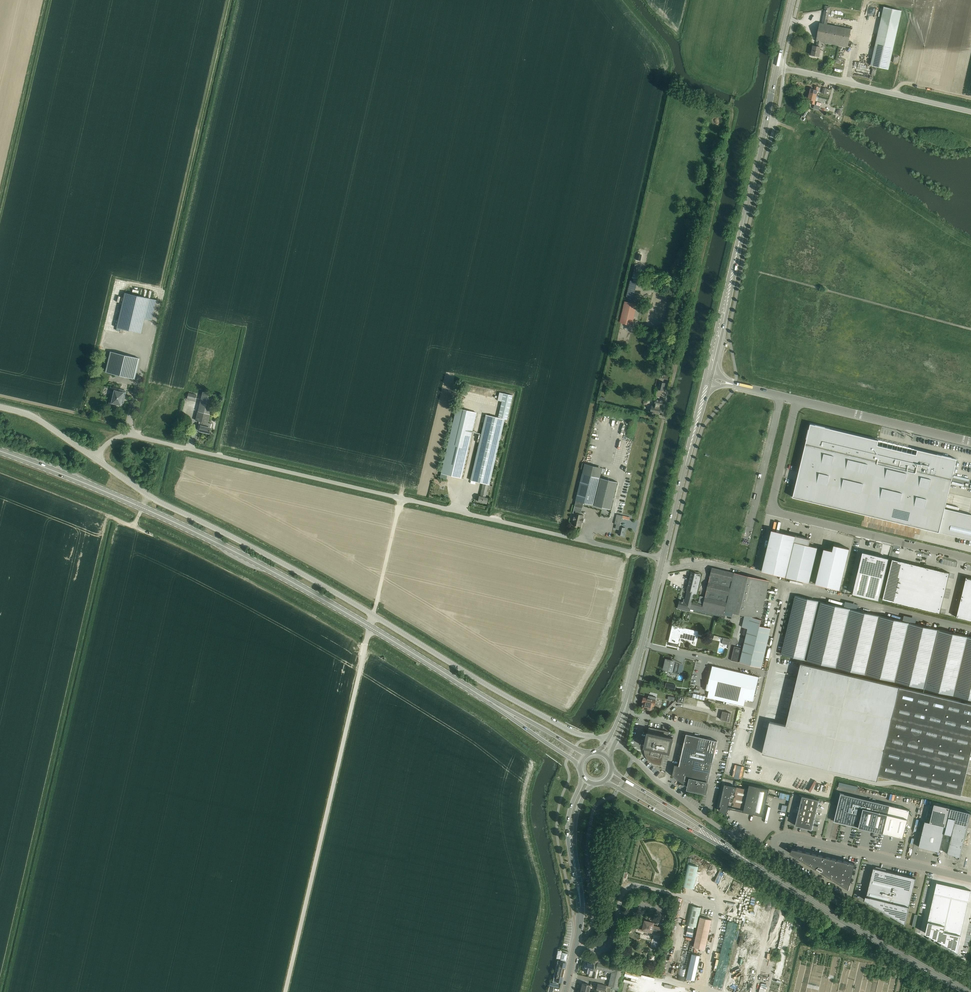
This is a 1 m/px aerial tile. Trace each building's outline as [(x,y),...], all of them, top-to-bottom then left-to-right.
[(819,41),(818,46),(813,45),(811,55),(819,56),(821,47),(820,47),(821,42),(848,47),(851,29),(827,24),(831,7),(831,6),(825,5),(825,8),(824,10),(822,23),(820,23),(816,41),(819,41)] [(884,7),(871,65),(878,67),(888,69),(901,11),(884,7)] [(814,89),(810,88),(809,94),(816,96),(819,87),(815,86),(814,89)] [(814,105),(816,96),(809,94),(808,99),(811,100),(810,104),(814,105)] [(631,281),(627,296),(633,297),(636,282),(631,281)] [(125,293),(117,328),(121,329),(120,331),(123,332),(124,329),(127,330),(141,333),(145,319),(152,320),(156,300),(125,293)] [(625,301),(620,323),(621,323),(632,326),(637,304),(625,301)] [(115,375),(135,379),(140,358),(110,352),(105,372),(115,375)] [(215,395),(209,393),(209,391),(206,391),(206,393),(203,392),(198,411),(210,414),(215,395)] [(121,402),(123,402),(125,393),(119,392),(118,394),(114,393),(113,397),(111,396),(109,407),(115,408),(116,404),(121,405),(121,402)] [(188,395),(187,395),(186,399),(195,401),(197,395),(188,393),(188,395)] [(476,455),(470,480),(483,483),(480,496),(479,496),(478,501),(486,503),(488,498),(486,497),(489,484),(489,485),(505,419),(507,420),(512,395),(503,393),(502,401),(498,417),(492,416),(486,415),(485,415),(485,417),(483,422),(483,423),(481,435),(478,434),(477,442),(479,442),(478,448),(476,455)] [(652,405),(650,412),(659,414),(661,407),(660,407),(660,406),(662,406),(663,400),(656,399),(654,405),(655,405),(655,406),(652,405)] [(477,413),(476,412),(456,408),(441,473),(461,478),(477,413)] [(208,423),(210,415),(197,412),(196,420),(202,422),(199,431),(209,433),(211,424),(208,423)] [(793,497),(970,540),(970,515),(945,508),(945,506),(947,500),(948,495),(948,493),(949,490),(950,486),(957,459),(917,449),(916,454),(878,445),(879,440),(810,424),(793,497)] [(575,506),(573,512),(575,513),(581,514),(583,508),(582,508),(584,503),(594,505),(611,509),(618,482),(610,480),(601,478),(603,468),(585,463),(583,473),(576,501),(575,506)] [(575,514),(572,524),(581,526),(582,522),(583,522),(584,519),(583,518),(584,515),(581,514),(581,515),(575,514)] [(625,528),(620,527),(622,518),(630,520),(630,517),(617,514),(614,524),(616,524),(615,529),(619,530),(618,534),(623,536),(625,528)] [(786,577),(795,535),(772,530),(762,571),(786,577)] [(817,547),(809,545),(811,539),(795,535),(786,577),(809,582),(817,547)] [(833,552),(824,550),(816,584),(839,589),(849,549),(834,546),(833,552)] [(863,552),(853,593),(853,594),(879,600),(879,599),(889,558),(888,558),(863,552)] [(892,559),(882,600),(940,614),(950,573),(892,559)] [(700,596),(699,602),(699,603),(703,604),(725,610),(724,615),(726,615),(732,617),(733,612),(741,614),(745,615),(743,622),(742,626),(742,627),(744,627),(742,634),(746,635),(743,648),(740,662),(762,668),(765,655),(767,647),(771,628),(770,628),(760,625),(762,619),(760,619),(761,618),(767,592),(767,589),(769,582),(769,581),(731,572),(717,569),(712,567),(712,569),(711,569),(709,570),(708,574),(709,575),(710,575),(705,595),(705,597),(701,596),(700,596)] [(688,590),(686,599),(692,601),(694,594),(697,595),(701,576),(698,575),(699,574),(692,572),(688,586),(687,590),(688,590)] [(956,617),(970,620),(970,578),(966,576),(956,617)] [(781,654),(807,660),(836,667),(865,674),(895,681),(912,685),(924,688),(948,694),(954,695),(970,699),(970,637),(967,636),(938,629),(915,624),(917,618),(912,617),(904,615),(903,621),(879,615),(857,610),(858,604),(851,602),(845,601),(844,607),(821,601),(795,595),(781,654)] [(682,601),(680,601),(678,609),(690,611),(690,609),(693,610),(719,616),(718,619),(724,621),(726,615),(724,615),(725,610),(703,604),(703,605),(692,602),(692,601),(686,599),(685,601),(682,601)] [(669,642),(671,642),(670,645),(677,646),(677,644),(678,644),(680,638),(696,642),(698,632),(699,631),(673,625),(669,642)] [(734,646),(731,660),(740,662),(743,648),(734,646)] [(666,659),(664,669),(671,671),(670,674),(674,674),(682,673),(684,664),(672,658),(671,660),(666,659)] [(762,753),(877,781),(879,775),(961,795),(966,775),(970,754),(970,704),(800,663),(797,676),(785,725),(770,721),(762,753)] [(709,693),(708,697),(718,699),(743,705),(744,702),(745,698),(752,700),(757,679),(714,668),(709,687),(708,689),(710,690),(709,693)] [(642,708),(653,711),(654,705),(655,705),(656,700),(656,697),(649,696),(648,698),(644,697),(642,702),(643,702),(642,708)] [(721,719),(729,721),(731,713),(723,711),(721,719)] [(646,741),(645,747),(644,748),(644,749),(644,751),(644,752),(645,753),(645,754),(646,756),(646,757),(647,758),(648,759),(648,760),(649,761),(650,762),(651,762),(653,763),(654,763),(655,764),(661,765),(664,751),(670,753),(673,738),(667,737),(669,731),(649,727),(647,738),(644,737),(644,739),(643,741),(646,741)] [(686,734),(679,765),(679,766),(675,765),(672,775),(677,779),(683,783),(689,786),(694,789),(700,791),(706,792),(717,741),(686,734)] [(839,782),(838,787),(857,791),(858,787),(839,782)] [(729,808),(744,812),(763,816),(768,795),(769,789),(749,784),(748,789),(725,784),(725,783),(719,806),(721,806),(719,810),(719,809),(719,810),(721,811),(727,815),(727,814),(726,814),(729,808)] [(838,804),(834,821),(903,838),(910,810),(841,793),(838,804)] [(802,796),(795,825),(812,829),(819,800),(802,796)] [(934,804),(930,823),(945,826),(950,808),(934,804)] [(951,808),(945,834),(952,835),(947,854),(956,856),(955,858),(959,859),(960,856),(968,822),(970,815),(970,813),(951,808)] [(919,845),(919,847),(939,852),(945,826),(930,823),(925,821),(919,845)] [(849,889),(855,864),(793,848),(790,853),(816,869),(817,868),(821,871),(821,872),(849,889)] [(683,886),(694,889),(698,867),(688,864),(683,886)] [(905,923),(916,879),(873,868),(867,896),(866,896),(865,900),(892,916),(905,923)] [(926,931),(957,949),(970,891),(970,890),(937,882),(926,931)] [(701,917),(694,947),(705,949),(712,920),(701,917)] [(644,920),(644,923),(640,922),(638,930),(662,936),(664,928),(654,925),(655,922),(644,920)] [(618,988),(623,967),(606,964),(606,960),(606,958),(602,956),(601,959),(602,960),(601,963),(597,962),(596,969),(611,972),(608,986),(618,988)] [(585,962),(583,968),(584,969),(584,972),(589,973),(590,970),(596,971),(596,969),(597,962),(601,963),(602,960),(601,959),(594,958),(593,964),(585,962)] [(580,990),(588,991),(589,991),(591,985),(582,983),(580,990)] [(597,983),(596,989),(604,991),(606,987),(606,985),(597,983)]
